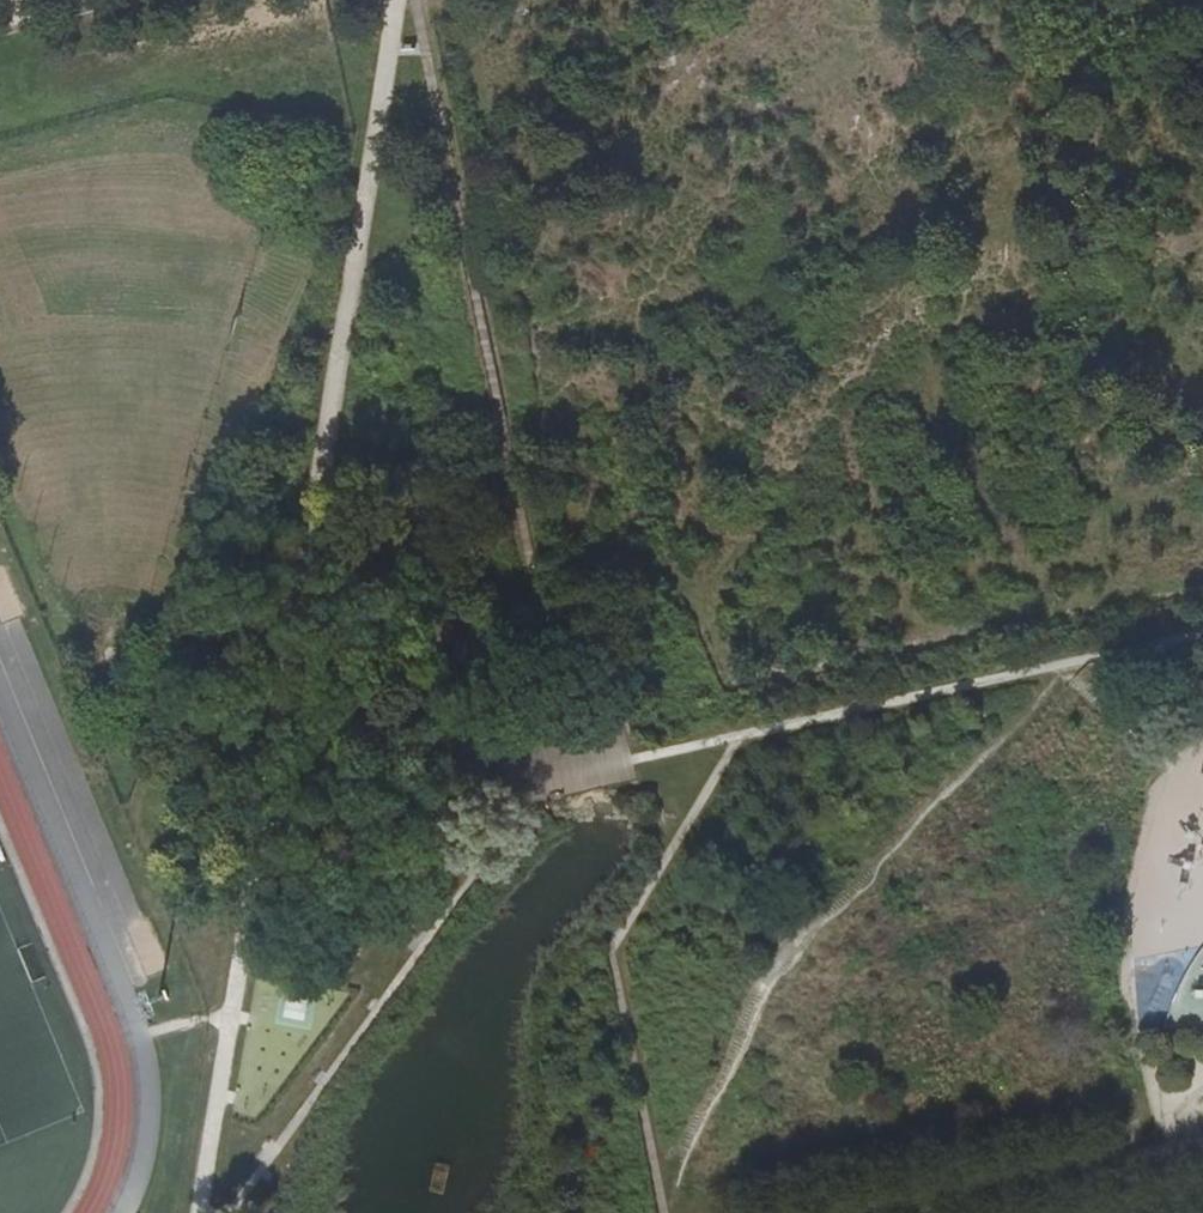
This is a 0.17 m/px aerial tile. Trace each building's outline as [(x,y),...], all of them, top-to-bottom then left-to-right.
[(1202,1012),(1202,935),(1197,935),(1198,990),(1184,990),(1184,1013),(1202,1012)] [(306,1020),(309,994),(288,991),(285,1017),(306,1020)]
